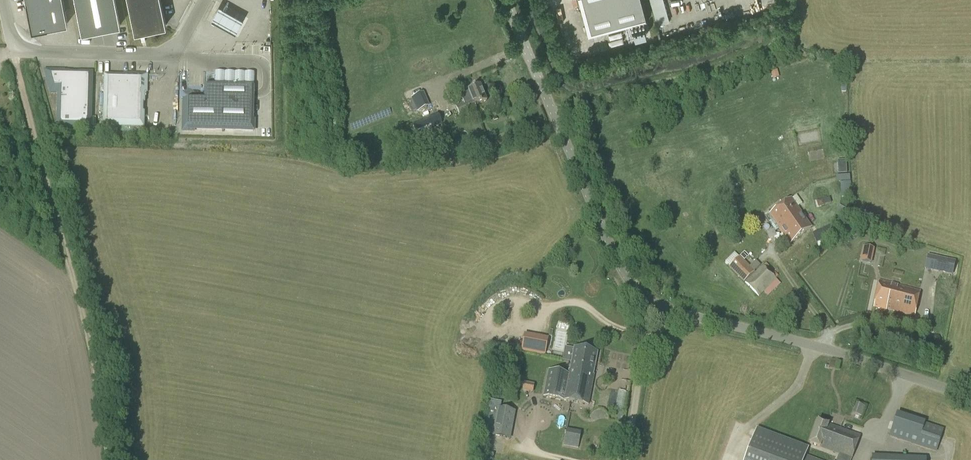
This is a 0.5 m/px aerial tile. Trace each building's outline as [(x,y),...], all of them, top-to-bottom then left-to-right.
[(32,30),(68,23),(63,0),(27,0),(32,30)] [(121,25),(116,0),(76,0),(82,33),(121,25)] [(135,31),(167,25),(162,0),(129,0),(135,31)] [(588,35),(647,20),(641,0),(580,0),(588,35)] [(668,21),(665,0),(652,0),(656,23),(668,21)] [(231,10),(219,4),(211,19),(223,26),(235,32),(243,16),(231,10)] [(634,37),(647,33),(645,27),(633,31),(634,37)] [(620,31),(606,33),(609,44),(622,42),(620,31)] [(91,127),(93,75),(65,75),(65,72),(48,72),(46,75),(51,92),(58,93),(58,126),(91,127)] [(147,92),(147,75),(125,74),(125,76),(105,75),(103,127),(145,128),(145,112),(143,112),(143,104),(145,104),(145,92),(147,92)] [(257,75),(217,74),(216,88),(256,89),(257,75)] [(481,84),(468,90),(473,101),(454,108),(457,115),(463,112),(464,116),(478,110),(482,108),(480,105),(488,101),(481,84)] [(254,95),(254,87),(204,86),(204,93),(204,100),(184,99),(183,129),(253,131),(254,95)] [(423,94),(411,98),(412,99),(412,100),(414,104),(425,99),(423,94)] [(435,136),(432,128),(442,124),(437,113),(412,123),(416,134),(419,133),(422,141),(435,136)] [(846,160),(837,161),(838,174),(847,174),(846,160)] [(841,198),(851,197),(851,182),(840,183),(841,198)] [(792,199),(791,198),(768,214),(769,215),(765,217),(775,232),(779,229),(789,245),(812,227),(798,207),(802,204),(796,196),(792,199)] [(717,236),(726,232),(721,222),(712,225),(717,236)] [(736,230),(732,223),(728,225),(734,238),(739,236),(737,230),(736,230)] [(824,228),(813,233),(817,242),(828,237),(824,228)] [(739,236),(733,239),(735,244),(744,240),(742,235),(739,236)] [(874,249),(863,246),(861,254),(873,256),(874,249)] [(725,261),(728,265),(739,256),(735,252),(725,261)] [(952,275),(955,261),(928,255),(925,269),(952,275)] [(744,282),(754,272),(740,257),(729,267),(744,282)] [(759,297),(776,280),(763,265),(745,283),(759,297)] [(887,311),(887,310),(893,284),(881,281),(874,308),(887,311)] [(893,284),(887,310),(915,316),(922,291),(893,284)] [(527,335),(524,351),(547,356),(551,340),(527,335)] [(570,371),(569,375),(594,381),(595,376),(594,375),(599,353),(575,348),(571,371),(570,371)] [(830,365),(838,368),(840,363),(831,360),(830,365)] [(589,406),(594,381),(569,375),(550,371),(545,397),(564,401),(589,406)] [(534,391),(534,383),(523,383),(523,391),(534,391)] [(863,416),(866,405),(856,402),(853,412),(863,416)] [(510,440),(515,411),(497,408),(492,437),(510,440)] [(936,451),(943,430),(897,415),(890,436),(936,451)] [(862,436),(819,421),(810,444),(840,455),(839,459),(853,459),(862,436)] [(806,456),(808,447),(757,428),(745,459),(817,459),(806,456)] [(572,447),(578,448),(581,432),(575,431),(572,447)]
